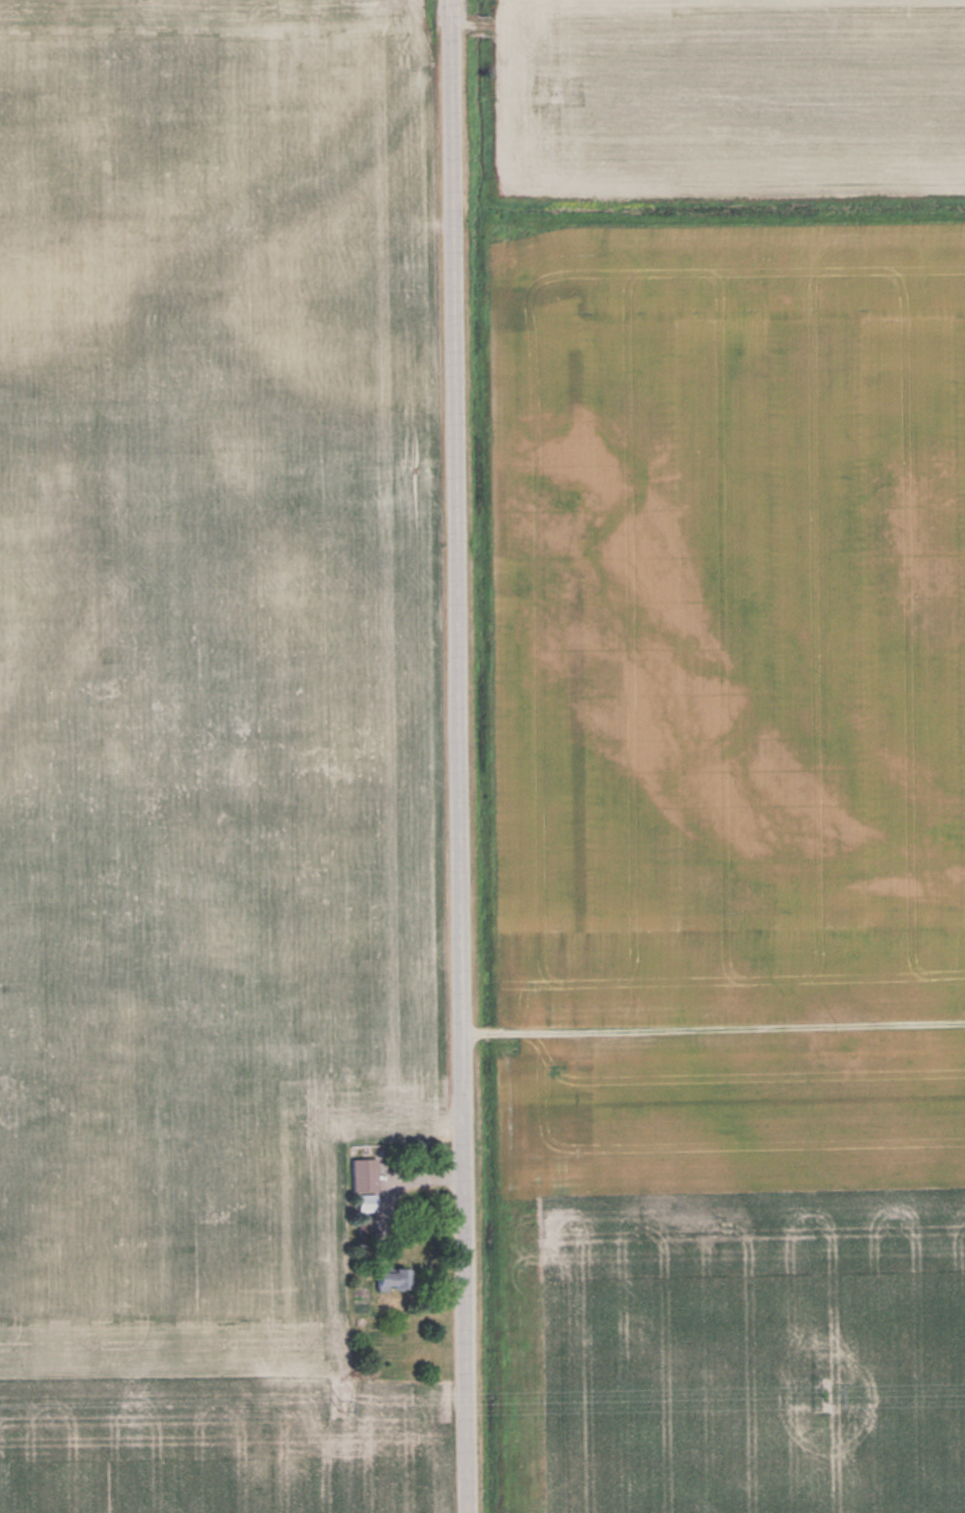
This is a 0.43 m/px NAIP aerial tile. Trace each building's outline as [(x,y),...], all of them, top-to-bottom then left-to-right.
[(351,1191),(377,1191),(377,1157),(351,1157),(351,1191)] [(377,1211),(377,1194),(358,1194),(358,1211),(377,1211)] [(411,1288),(411,1268),(374,1268),(374,1288),(411,1288)]
